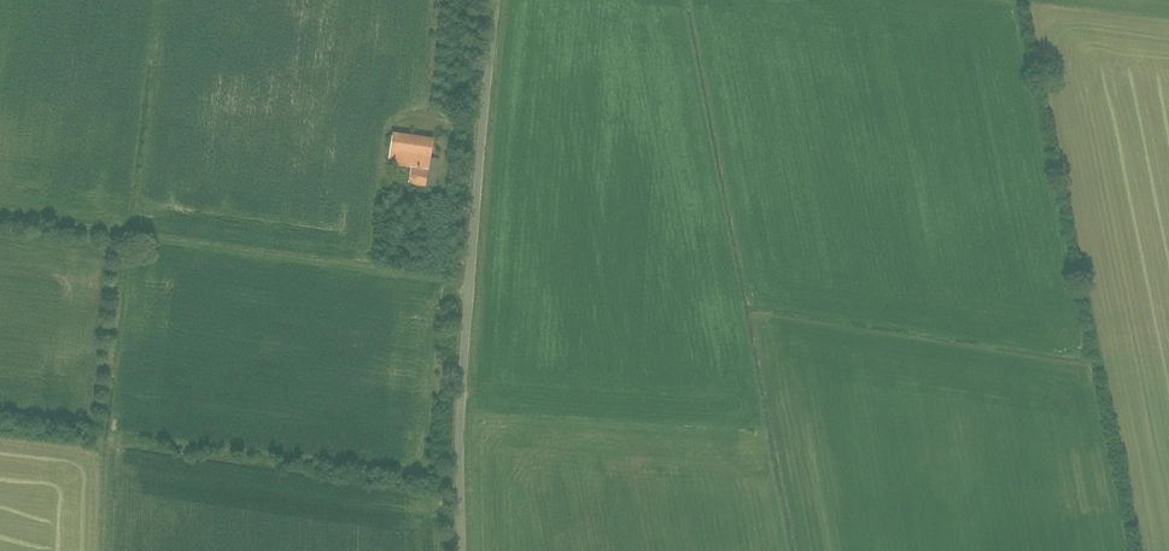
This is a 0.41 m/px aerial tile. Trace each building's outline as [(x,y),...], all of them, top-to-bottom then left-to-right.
[(410,184),(425,186),(433,139),(393,133),(388,164),(412,168),(410,184)]
